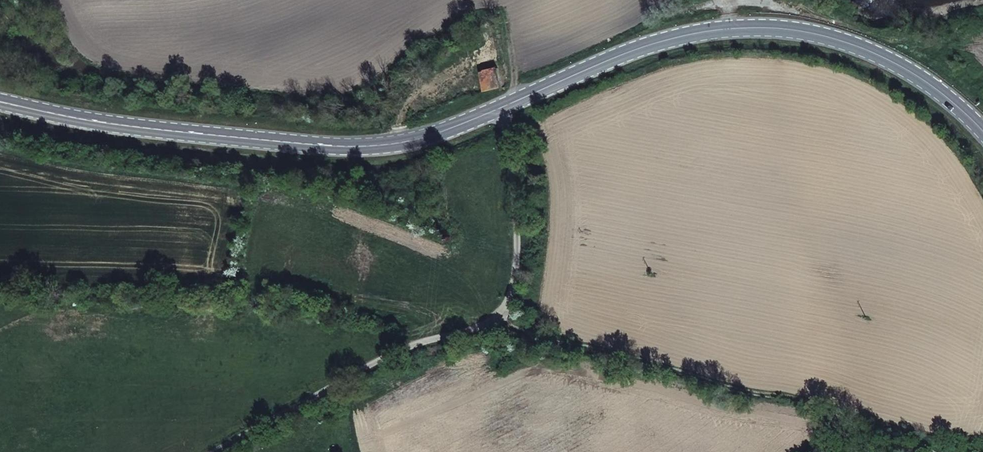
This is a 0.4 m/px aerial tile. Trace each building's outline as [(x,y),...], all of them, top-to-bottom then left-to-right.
[(499,68),(481,73),(485,91),(502,87),(499,68)]
